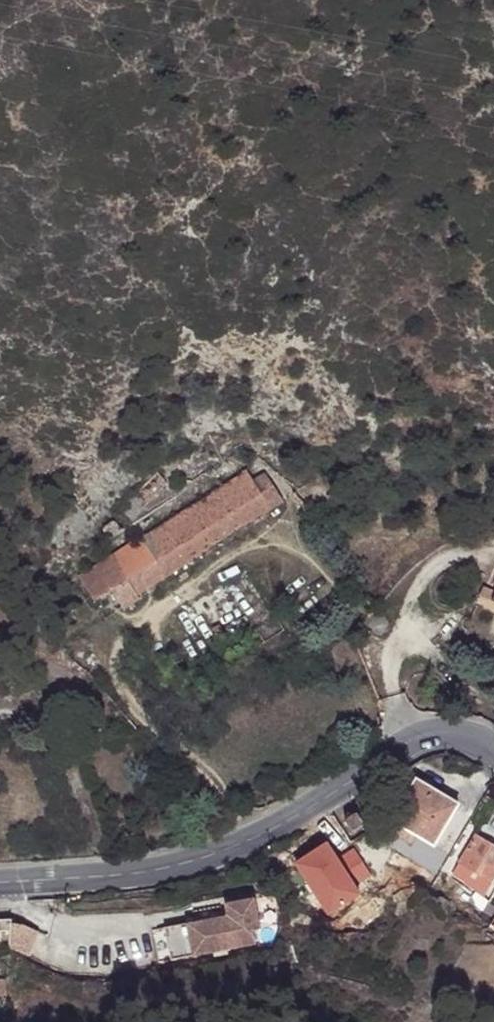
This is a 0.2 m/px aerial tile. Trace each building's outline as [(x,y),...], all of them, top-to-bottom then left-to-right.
[(157,469),(119,507),(131,519),(165,482),(157,469)] [(246,472),(80,578),(95,601),(111,591),(123,609),(139,598),(137,594),(281,503),(264,476),(254,483),(246,472)] [(114,520),(103,527),(110,539),(122,532),(114,520)] [(479,596),(486,599),(491,589),(484,586),(479,596)] [(492,601),(493,598),(493,591),(491,589),(486,599),(492,601)] [(100,715),(84,717),(84,725),(101,723),(100,715)] [(418,780),(393,822),(419,837),(435,847),(459,805),(418,780)] [(357,813),(344,821),(353,834),(365,825),(357,813)] [(419,837),(393,822),(387,831),(413,846),(419,837)] [(476,836),(454,875),(467,883),(466,887),(484,898),(493,881),(493,847),(476,836)] [(314,873),(295,857),(281,874),(324,909),(332,900),(334,902),(350,882),(324,861),(314,873)] [(225,910),(184,917),(190,955),(255,944),(252,925),(260,924),(254,891),(223,896),(225,910)] [(488,902),(483,911),(493,918),(493,907),(488,902)]
